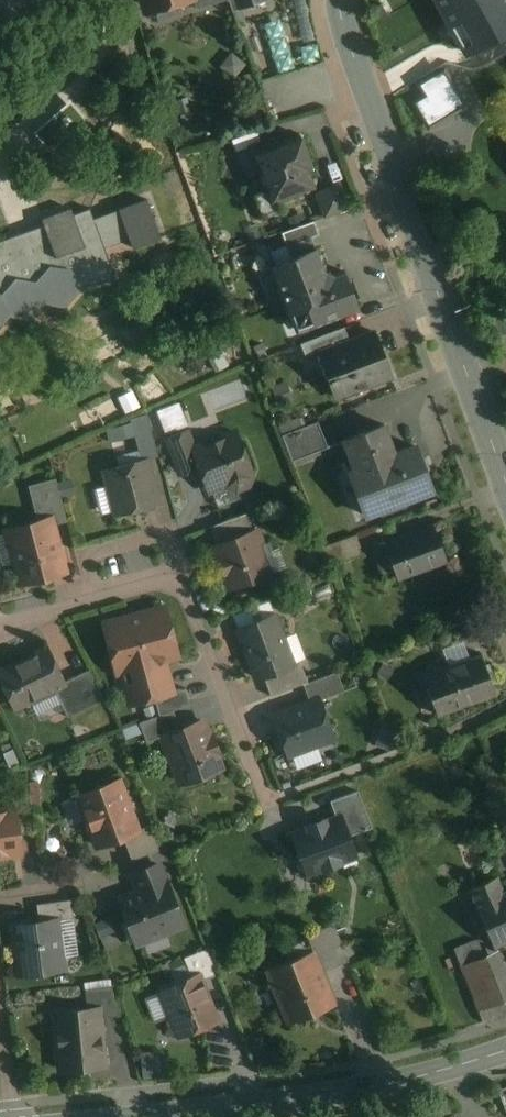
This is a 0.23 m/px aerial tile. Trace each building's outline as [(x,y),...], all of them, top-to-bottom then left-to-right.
[(153,9),(186,0),(150,0),(153,9)] [(231,9),(257,0),(227,0),(231,9)] [(464,58),(505,35),(505,0),(432,0),(464,58)] [(432,121),(467,101),(447,66),(424,79),(430,90),(418,97),(432,121)] [(295,127),(283,132),(280,125),(245,139),(266,194),(308,178),(302,161),(307,159),(295,127)] [(338,185),(315,193),(323,216),(346,207),(338,185)] [(8,314),(30,319),(46,302),(64,306),(76,290),(76,288),(97,280),(98,283),(114,277),(108,259),(106,260),(101,247),(127,237),(131,248),(160,237),(146,199),(93,218),(89,208),(72,214),(70,208),(41,219),(43,225),(23,233),(0,241),(0,323),(8,314)] [(313,220),(280,232),(290,257),(314,248),(310,237),(318,234),(313,220)] [(334,274),(323,269),(314,248),(290,257),(270,266),(290,318),(296,316),(305,320),(307,326),(356,307),(342,271),(334,274)] [(336,330),(300,343),(305,356),(318,351),(341,342),(336,330)] [(341,342),(318,351),(336,397),(389,377),(371,331),(341,342)] [(165,429),(190,423),(184,399),(159,406),(165,429)] [(316,422),(292,431),(302,457),(326,447),(316,422)] [(382,425),(343,440),(354,469),(351,470),(351,471),(355,470),(361,487),(357,488),(358,490),(401,474),(393,453),(382,425)] [(193,448),(186,431),(165,439),(174,464),(194,456),(191,449),(193,448)] [(302,457),(292,431),(281,435),(291,461),(302,457)] [(193,448),(191,449),(194,456),(207,489),(223,483),(235,488),(245,484),(250,472),(235,433),(193,448)] [(357,488),(355,489),(365,515),(431,490),(424,474),(427,468),(422,457),(417,454),(413,445),(393,453),(401,474),(358,490),(357,488)] [(144,460),(104,470),(115,513),(156,503),(144,460)] [(55,483),(33,489),(37,502),(59,497),(55,483)] [(59,497),(37,502),(43,523),(50,521),(51,525),(65,521),(59,497)] [(245,513),(208,527),(215,545),(251,531),(245,513)] [(43,523),(7,532),(19,579),(62,568),(51,525),(50,521),(43,523)] [(432,524),(383,543),(384,546),(395,574),(397,579),(446,561),(432,524)] [(251,531),(215,545),(220,559),(217,560),(222,572),(223,572),(228,587),(269,572),(260,547),(262,546),(256,530),(251,531)] [(354,534),(323,546),(330,565),(362,553),(354,534)] [(395,574),(384,546),(373,550),(384,579),(395,574)] [(162,607),(103,623),(114,665),(124,662),(130,684),(133,683),(137,700),(152,696),(170,691),(165,673),(159,675),(156,666),(161,658),(173,655),(174,656),(175,656),(162,607)] [(273,615),(236,629),(255,678),(262,675),(292,664),(291,662),(273,615)] [(0,670),(0,680),(13,707),(25,701),(29,704),(41,698),(42,693),(52,688),(62,683),(62,682),(44,647),(33,652),(34,654),(0,670)] [(480,654),(423,675),(438,714),(495,693),(480,654)] [(292,664),(262,675),(269,696),(301,684),(306,682),(298,660),(291,662),(292,664)] [(88,669),(62,682),(62,683),(52,688),(66,717),(102,699),(88,669)] [(306,682),(301,684),(308,702),(316,699),(317,700),(343,690),(335,671),(306,682)] [(170,692),(170,691),(152,696),(157,715),(172,710),(188,704),(184,688),(170,692)] [(308,702),(273,715),(280,733),(276,734),(274,740),(276,747),(282,749),(285,748),(288,754),(331,738),(317,700),(316,699),(308,702)] [(157,715),(138,723),(145,742),(162,735),(179,729),(172,710),(157,715)] [(179,729),(162,735),(179,782),(218,768),(213,755),(217,753),(211,736),(207,737),(201,721),(179,729)] [(118,781),(77,795),(93,838),(105,833),(108,841),(121,836),(136,830),(136,829),(118,781)] [(356,791),(329,801),(335,817),(339,816),(346,836),(370,827),(356,791)] [(0,798),(0,802),(1,811),(12,809),(15,829),(32,826),(28,794),(0,798)] [(0,811),(0,855),(18,853),(15,829),(12,809),(1,811),(0,811)] [(324,822),(324,820),(306,826),(306,828),(292,834),(306,873),(354,856),(346,836),(339,816),(335,817),(324,822)] [(148,825),(136,829),(136,830),(121,836),(130,860),(157,850),(148,825)] [(167,850),(158,853),(163,865),(172,862),(167,850)] [(181,925),(157,864),(132,874),(138,891),(118,898),(136,943),(181,925)] [(496,877),(468,890),(475,906),(503,893),(496,877)] [(475,906),(492,946),(505,940),(505,892),(503,893),(475,906)] [(69,899),(35,904),(37,921),(55,919),(55,920),(72,918),(69,899)] [(37,921),(11,925),(17,974),(62,968),(55,920),(55,919),(37,921)] [(333,925),(305,936),(311,950),(312,950),(320,971),(347,960),(333,925)] [(205,948),(182,957),(185,965),(190,978),(198,975),(201,981),(216,975),(205,948)] [(311,950),(265,969),(287,1022),(333,1004),(320,971),(312,950),(311,950)] [(484,955),(459,965),(482,1023),(505,1015),(505,1010),(484,955)] [(182,957),(166,963),(169,971),(185,965),(182,957)] [(190,978),(159,991),(169,1017),(167,1023),(171,1032),(176,1035),(216,1019),(201,981),(198,975),(190,978)] [(119,1015),(110,986),(83,990),(85,1009),(97,1008),(98,1017),(119,1015)] [(85,1009),(53,1012),(58,1069),(102,1065),(99,1034),(103,1029),(98,1024),(98,1017),(97,1008),(85,1009)] [(142,1048),(144,1074),(167,1073),(165,1047),(142,1048)]
